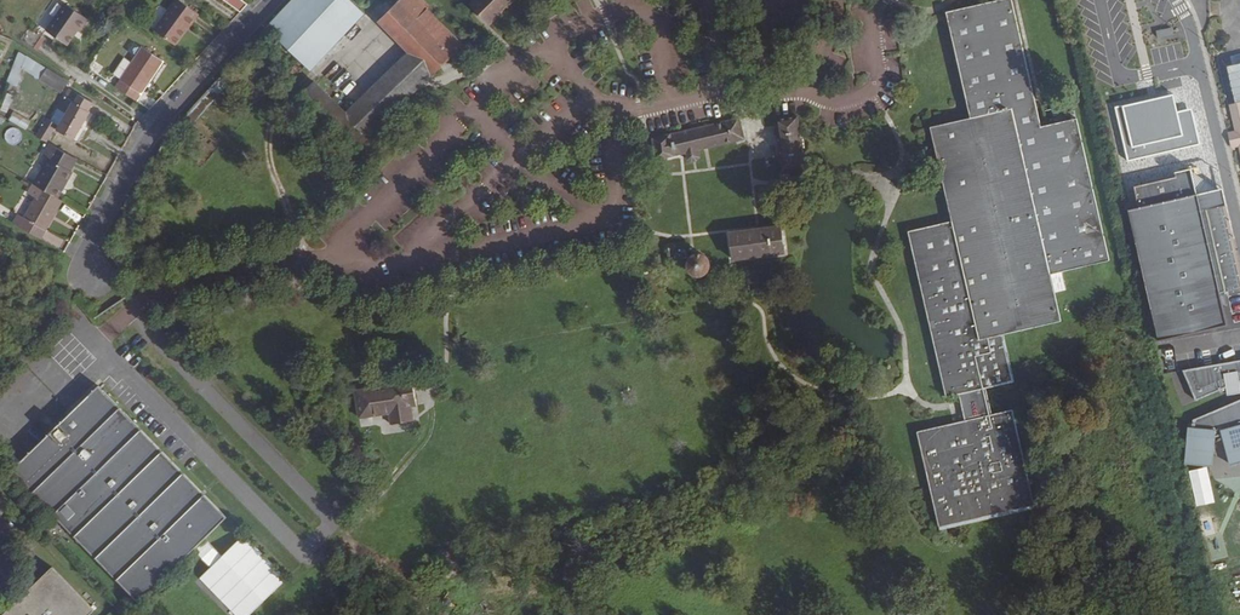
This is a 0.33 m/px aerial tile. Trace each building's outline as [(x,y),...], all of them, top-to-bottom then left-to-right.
[(48,25),(68,41),(80,26),(83,28),(92,17),(71,0),(67,0),(48,25)] [(188,19),(195,10),(182,0),(175,0),(153,27),(168,40),(182,24),(180,22),(185,16),(188,19)] [(238,13),(245,5),(239,0),(221,0),(238,13)] [(264,24),(309,66),(362,10),(351,0),(287,0),(264,24)] [(430,5),(433,3),(430,0),(404,0),(384,20),(400,36),(430,5)] [(514,0),(476,0),(475,1),(490,17),(493,20),(514,0)] [(409,44),(439,14),(430,5),(400,36),(409,44)] [(436,71),(466,41),(439,14),(409,44),(413,48),(436,71)] [(1046,144),(1017,14),(952,29),(976,135),(938,144),(959,236),(915,247),(953,414),(967,411),(973,438),(924,449),(947,547),(1043,523),(1021,425),(999,431),(993,404),(1021,398),(1010,351),(1067,337),(1056,291),(1115,277),(1083,135),(1046,144)] [(183,25),(188,19),(185,16),(180,22),(182,24),(183,25)] [(1160,38),(1173,34),(1171,28),(1158,32),(1160,38)] [(116,71),(110,79),(126,92),(156,56),(140,43),(127,58),(116,71)] [(68,74),(24,44),(14,73),(23,77),(28,63),(62,87),(68,74)] [(409,99),(436,71),(413,48),(353,108),(377,131),(409,99)] [(110,66),(116,71),(127,58),(121,53),(110,66)] [(359,149),(377,131),(353,108),(320,77),(303,94),(359,149)] [(71,106),(60,129),(76,137),(92,106),(88,105),(92,99),(69,86),(61,101),(71,106)] [(0,110),(7,112),(13,95),(6,93),(0,110)] [(1173,94),(1115,107),(1126,160),(1199,145),(1191,109),(1177,112),(1173,94)] [(1228,105),(1234,131),(1231,132),(1228,133),(1231,149),(1235,148),(1238,147),(1239,156),(1239,102),(1228,105)] [(53,105),(39,131),(49,137),(63,110),(53,105)] [(13,111),(8,120),(25,129),(30,120),(13,111)] [(803,113),(774,117),(783,180),(790,179),(811,175),(803,113)] [(689,156),(700,154),(745,146),(742,131),(749,130),(747,119),(655,137),(659,162),(689,156)] [(72,170),(80,158),(54,141),(46,152),(52,156),(34,181),(41,186),(56,196),(73,171),(72,170)] [(701,155),(700,154),(689,156),(688,157),(688,159),(689,161),(689,162),(690,163),(691,163),(692,164),(694,165),(696,165),(697,165),(699,164),(700,163),(701,162),(701,161),(702,160),(702,158),(702,157),(701,155)] [(1229,234),(1233,233),(1223,190),(1197,170),(1178,175),(1178,178),(1136,188),(1140,209),(1130,211),(1160,342),(1229,327),(1222,292),(1225,292),(1225,293),(1239,290),(1239,282),(1229,234)] [(54,210),(62,200),(56,196),(41,186),(34,181),(33,180),(27,188),(36,194),(23,213),(19,209),(10,222),(36,237),(43,227),(38,224),(50,207),(54,210)] [(38,224),(43,227),(54,210),(50,207),(38,224)] [(787,261),(782,230),(733,238),(738,267),(787,261)] [(698,264),(695,250),(676,254),(678,268),(698,264)] [(702,281),(703,282),(705,283),(706,284),(708,284),(709,284),(711,284),(713,284),(714,284),(716,283),(717,282),(719,281),(720,280),(721,279),(722,278),(723,276),(723,275),(723,273),(724,271),(723,270),(723,268),(723,267),(722,265),(721,264),(720,262),(719,261),(717,260),(716,260),(714,259),(713,258),(711,258),(710,258),(708,258),(706,259),(705,259),(703,260),(702,261),(701,262),(700,263),(699,265),(698,267),(698,268),(697,270),(697,271),(697,273),(698,275),(698,276),(699,278),(700,279),(701,280),(702,281)] [(1187,367),(1200,397),(1231,383),(1232,390),(1239,388),(1239,358),(1187,367)] [(384,386),(355,390),(359,420),(388,416),(389,425),(412,422),(410,409),(416,408),(411,378),(383,382),(384,386)] [(102,387),(14,471),(143,602),(199,548),(209,538),(230,517),(102,387)] [(1196,414),(1194,425),(1191,424),(1187,458),(1213,461),(1216,433),(1224,431),(1231,459),(1239,457),(1239,397),(1196,414)] [(290,577),(248,535),(225,557),(209,538),(199,548),(215,568),(204,577),(240,614),(253,614),(290,577)] [(1239,557),(1239,538),(1206,548),(1211,566),(1239,557)] [(5,614),(89,614),(95,609),(53,566),(5,614)] [(1233,613),(1239,611),(1239,586),(1227,590),(1233,613)]
